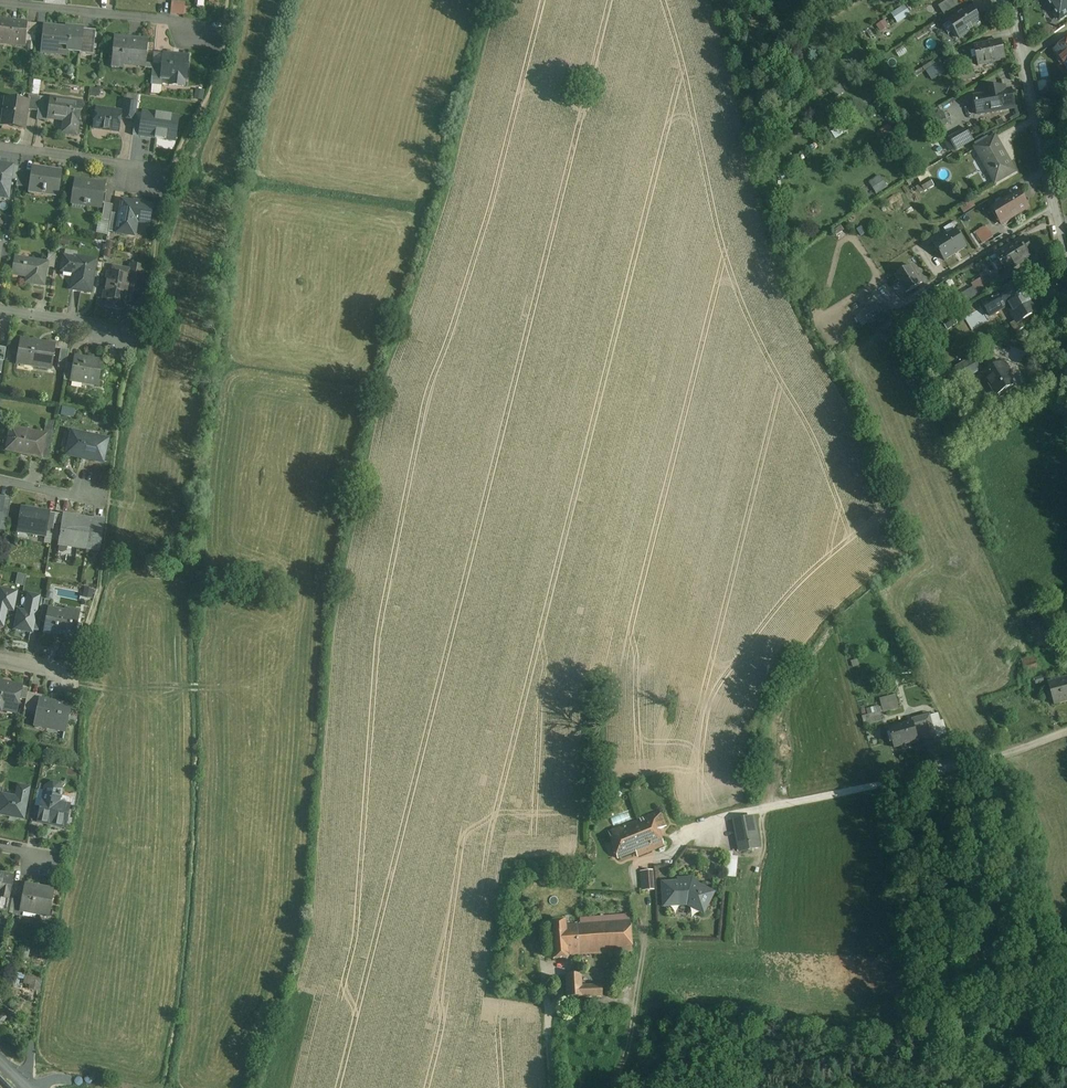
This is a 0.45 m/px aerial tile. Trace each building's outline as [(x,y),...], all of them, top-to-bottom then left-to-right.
[(940,7),(944,15),(958,7),(955,0),(952,0),(951,0),(940,7)] [(972,1),(974,7),(980,16),(993,7),(991,0),(974,0),(972,1)] [(1046,1),(1055,13),(1054,14),(1058,19),(1061,20),(1066,16),(1066,15),(1066,14),(1066,0),(1047,0),(1046,1)] [(174,1),(173,15),(188,15),(188,1),(174,1)] [(906,6),(895,13),(901,21),(911,14),(906,6)] [(972,8),(949,23),(960,39),(982,25),(972,8)] [(0,21),(0,44),(24,47),(25,37),(27,23),(0,21)] [(37,25),(27,23),(25,37),(36,38),(37,25)] [(84,28),(67,27),(66,29),(44,27),(41,54),(53,55),(54,50),(81,53),(82,53),(84,31),(84,28)] [(96,32),(84,31),(82,53),(81,53),(81,55),(94,56),(96,32)] [(149,40),(115,36),(112,68),(123,69),(124,62),(146,65),(149,40)] [(1002,41),(975,47),(979,66),(1007,60),(1002,41)] [(1066,44),(1055,51),(1060,58),(1059,60),(1061,63),(1064,63),(1066,68),(1066,44)] [(188,57),(164,55),(163,68),(162,77),(163,77),(163,80),(186,82),(188,57)] [(163,68),(154,67),(154,65),(153,65),(151,86),(152,86),(162,87),(163,80),(163,77),(162,77),(163,68)] [(939,65),(927,72),(932,80),(944,73),(939,65)] [(974,71),(957,74),(959,82),(976,79),(974,71)] [(42,83),(34,82),(32,96),(40,97),(42,83)] [(162,87),(152,86),(152,95),(161,96),(162,87)] [(1004,87),(986,91),(987,95),(975,97),(979,115),(1015,108),(1012,90),(1005,91),(1004,87)] [(205,92),(196,90),(194,101),(203,103),(205,92)] [(946,94),(930,103),(934,109),(950,100),(946,94)] [(40,98),(29,96),(28,102),(29,102),(27,111),(38,112),(40,98)] [(51,99),(40,98),(38,112),(37,121),(48,122),(48,117),(47,117),(51,99)] [(28,102),(6,99),(2,126),(24,129),(27,111),(29,102),(28,102)] [(82,104),(51,99),(47,117),(48,117),(57,119),(57,118),(68,120),(65,135),(77,137),(79,125),(82,104)] [(138,104),(125,102),(122,119),(135,121),(138,104)] [(121,113),(97,109),(96,115),(94,117),(93,121),(95,123),(94,129),(118,133),(121,113)] [(143,110),(139,138),(176,143),(180,116),(143,110)] [(996,138),(973,151),(992,184),(1015,171),(996,138)] [(0,164),(0,198),(8,199),(11,179),(13,166),(0,164)] [(19,167),(13,166),(11,179),(17,180),(19,168),(19,167)] [(33,170),(19,168),(17,180),(17,186),(30,188),(33,170)] [(60,175),(46,172),(46,171),(33,169),(33,170),(30,188),(30,191),(31,191),(32,189),(43,190),(43,194),(45,194),(46,193),(58,195),(61,173),(60,173),(60,175)] [(931,171),(914,181),(917,186),(920,184),(924,192),(937,185),(933,178),(935,177),(931,171)] [(875,193),(887,188),(882,175),(869,180),(875,193)] [(105,186),(76,181),(72,204),(101,209),(105,186)] [(1018,192),(992,208),(1002,224),(1028,208),(1018,192)] [(153,207),(122,201),(120,215),(119,219),(117,234),(131,236),(133,222),(149,225),(153,207)] [(970,202),(959,208),(963,214),(974,207),(970,202)] [(113,206),(105,205),(102,223),(110,224),(112,214),(113,206)] [(120,215),(112,214),(110,224),(109,233),(117,234),(119,219),(120,215)] [(986,226),(976,232),(979,238),(990,231),(986,226)] [(954,230),(943,237),(942,235),(931,242),(943,262),(965,248),(954,230)] [(990,231),(979,238),(982,243),(993,237),(990,231)] [(70,241),(62,239),(60,245),(69,247),(70,241)] [(1022,239),(994,257),(1005,275),(1034,257),(1022,239)] [(10,247),(2,246),(0,259),(8,260),(10,247)] [(57,255),(49,254),(47,264),(48,264),(47,268),(54,269),(57,255)] [(47,264),(15,258),(12,275),(13,275),(13,274),(28,276),(26,284),(44,287),(47,268),(48,264),(47,264)] [(97,261),(77,258),(77,260),(64,258),(61,273),(74,276),(72,291),(91,294),(97,261)] [(144,267),(132,265),(130,277),(128,290),(139,292),(144,267)] [(911,266),(895,276),(901,285),(896,288),(901,296),(906,293),(906,294),(922,284),(911,266)] [(130,277),(108,274),(104,300),(108,301),(107,308),(120,310),(121,303),(126,304),(128,290),(130,277)] [(981,278),(969,285),(976,296),(987,289),(981,278)] [(1019,284),(979,306),(987,319),(1005,308),(1014,323),(1022,318),(1034,311),(1019,284)] [(928,306),(924,301),(916,306),(920,312),(928,306)] [(876,306),(863,314),(869,323),(882,315),(876,306)] [(1014,323),(1008,326),(1013,334),(1027,326),(1022,318),(1014,323)] [(56,345),(21,340),(17,364),(52,370),(56,345)] [(69,351),(61,350),(59,363),(67,364),(69,351)] [(976,357),(957,368),(962,375),(981,364),(976,357)] [(102,363),(76,359),(75,365),(72,382),(83,384),(84,379),(97,381),(96,386),(98,387),(102,363)] [(1011,375),(1005,363),(986,374),(999,397),(1015,387),(1008,376),(1011,375)] [(75,365),(67,364),(64,381),(72,382),(75,365)] [(75,417),(77,411),(65,408),(63,414),(75,417)] [(46,435),(12,428),(7,451),(42,458),(42,457),(47,436),(46,435)] [(54,434),(47,432),(46,435),(47,436),(42,457),(49,459),(54,434)] [(108,441),(72,433),(68,455),(103,463),(108,441)] [(11,501),(5,500),(2,516),(1,523),(7,524),(11,501)] [(49,513),(22,508),(18,530),(30,532),(29,535),(45,538),(46,532),(49,513)] [(49,513),(46,532),(53,533),(56,514),(49,513)] [(88,550),(93,520),(65,515),(62,534),(61,533),(60,538),(61,539),(60,543),(78,546),(78,549),(88,550)] [(105,522),(93,520),(88,550),(100,552),(105,522)] [(53,533),(46,532),(45,538),(44,544),(50,545),(53,533)] [(158,553),(147,552),(146,562),(157,564),(158,553)] [(0,590),(0,591),(0,626),(3,626),(6,609),(13,610),(16,593),(0,590)] [(39,597),(29,596),(26,613),(19,612),(19,614),(16,629),(32,632),(39,597)] [(53,602),(45,600),(41,621),(47,623),(49,614),(50,614),(52,607),(53,602)] [(80,613),(52,607),(50,614),(49,614),(47,623),(45,635),(56,637),(57,634),(66,635),(65,639),(74,641),(80,613)] [(34,631),(29,652),(35,653),(40,633),(34,631)] [(1035,658),(1023,662),(1026,673),(1039,669),(1035,658)] [(1043,675),(1032,678),(1034,687),(1046,683),(1043,675)] [(1047,682),(1054,705),(1066,702),(1066,677),(1047,682)] [(0,682),(0,710),(17,714),(20,699),(27,700),(28,693),(29,689),(22,688),(23,687),(0,682)] [(43,696),(28,693),(27,700),(24,711),(38,714),(40,702),(41,702),(43,696)] [(896,694),(881,697),(883,711),(898,709),(896,694)] [(41,702),(40,702),(38,714),(35,727),(65,734),(71,708),(41,702)] [(861,709),(865,726),(884,721),(879,704),(861,709)] [(939,713),(914,720),(919,741),(944,735),(939,713)] [(915,721),(890,727),(895,749),(919,744),(919,741),(915,721)] [(864,723),(848,727),(850,737),(866,732),(864,723)] [(59,785),(52,784),(47,787),(45,795),(44,794),(42,808),(41,810),(38,823),(39,823),(66,829),(70,807),(60,805),(63,790),(59,785)] [(1,796),(0,804),(0,815),(25,819),(30,788),(19,787),(17,798),(2,796),(1,796)] [(42,808),(35,807),(32,822),(39,824),(39,823),(38,823),(41,810),(42,808)] [(609,834),(618,860),(667,842),(657,816),(609,834)] [(758,817),(734,822),(741,854),(765,849),(758,817)] [(730,853),(727,876),(736,877),(738,855),(730,853)] [(653,869),(640,870),(641,890),(654,889),(653,869)] [(0,875),(0,911),(6,913),(8,904),(9,901),(14,878),(0,875)] [(693,881),(663,882),(664,907),(694,906),(693,881)] [(55,892),(27,886),(23,901),(21,913),(22,913),(49,919),(55,892)] [(23,901),(16,900),(15,905),(13,914),(13,915),(21,917),(22,913),(21,913),(23,901)] [(15,905),(8,904),(6,913),(13,914),(15,905)] [(568,921),(552,922),(554,960),(571,959),(570,956),(635,952),(633,921),(568,925),(568,921)] [(39,990),(42,977),(27,973),(24,987),(39,990)] [(584,975),(566,975),(567,999),(604,998),(603,984),(584,985),(584,975)]
